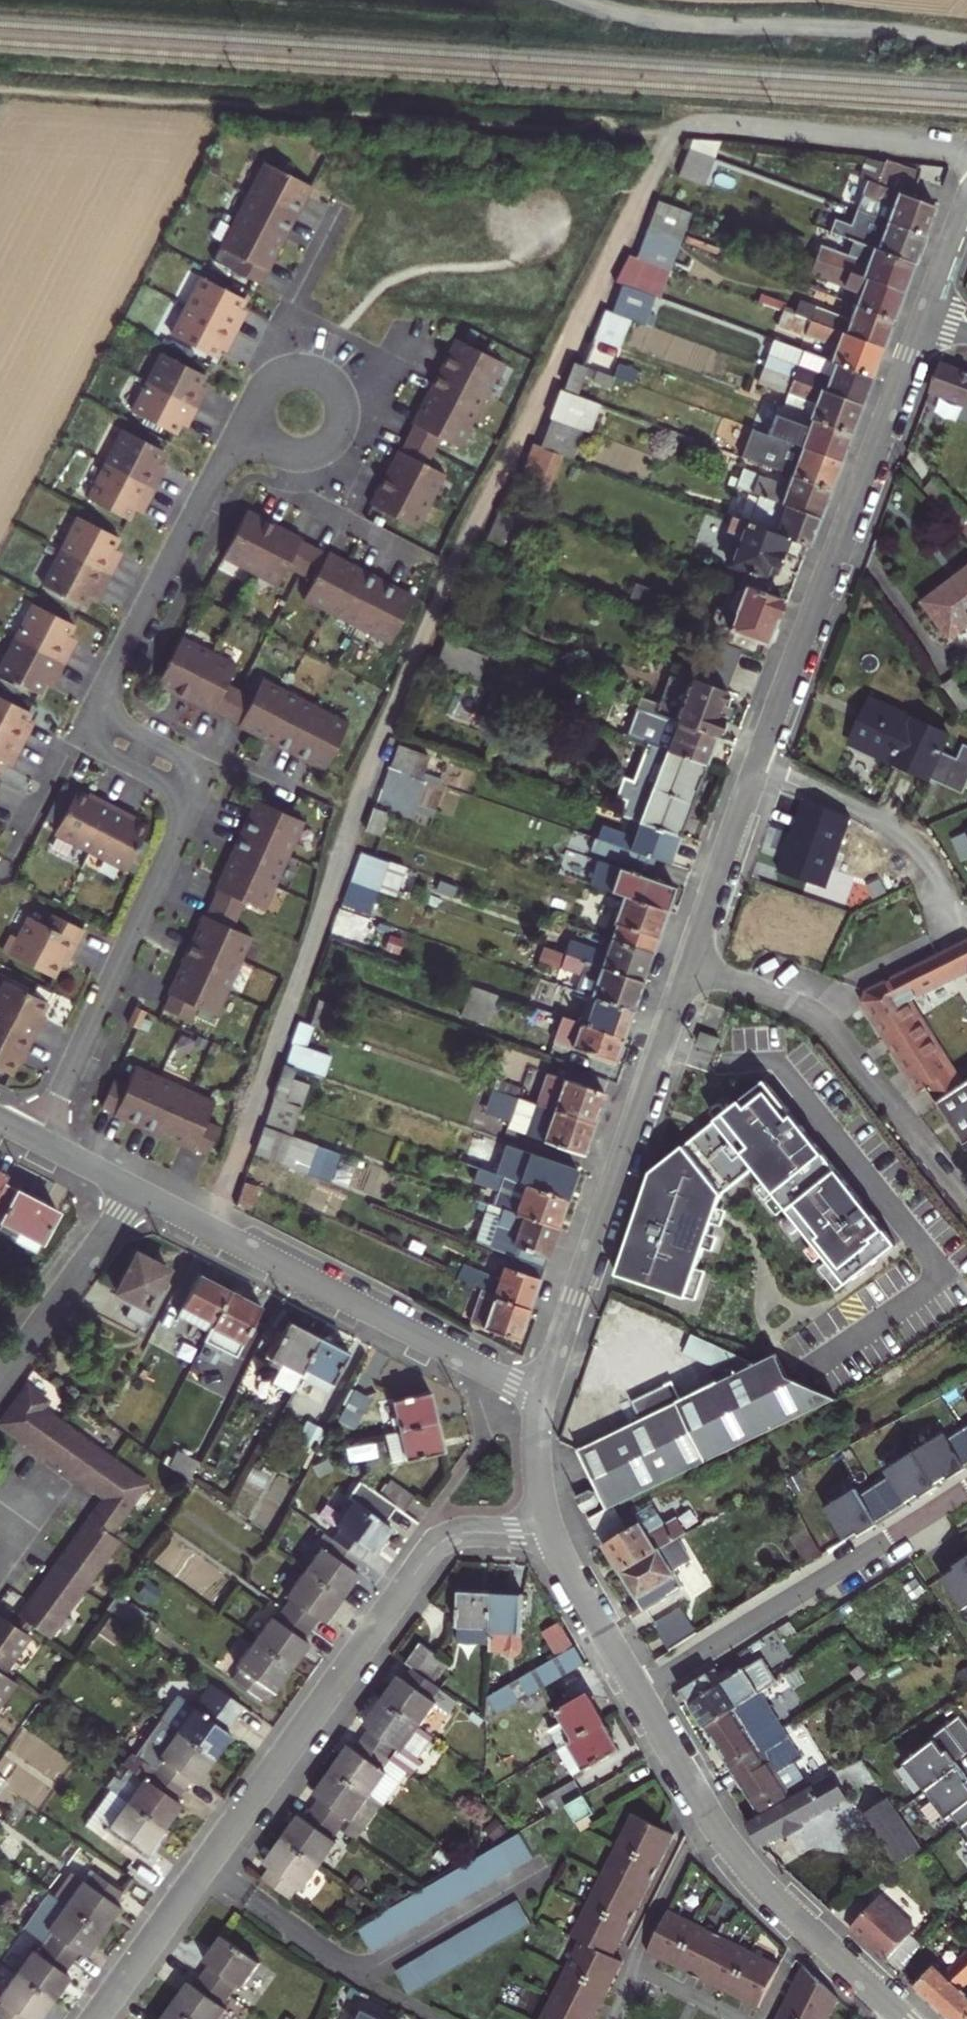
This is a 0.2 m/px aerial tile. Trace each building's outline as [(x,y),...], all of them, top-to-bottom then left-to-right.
[(723,141),(694,138),(689,151),(717,160),(723,141)] [(717,160),(689,151),(679,179),(707,189),(717,160)] [(870,177),(879,181),(886,163),(876,159),(867,158),(861,174),(870,177)] [(926,231),(937,201),(916,194),(923,176),(886,163),(879,181),(870,177),(859,209),(886,218),(926,231)] [(264,164),(247,195),(293,218),(309,187),(264,164)] [(845,199),(859,204),(867,180),(853,176),(845,199)] [(247,195),(231,226),(277,249),(293,218),(247,195)] [(648,231),(680,242),(689,215),(657,204),(647,231),(648,231)] [(886,218),(859,209),(854,223),(881,233),(886,218)] [(916,258),(926,231),(886,218),(881,233),(854,223),(849,236),(870,243),(916,258)] [(231,226),(219,249),(237,258),(230,271),(257,285),(265,272),(264,272),(277,249),(231,226)] [(680,242),(648,231),(638,260),(646,263),(670,271),(680,242)] [(905,288),(916,258),(870,243),(866,258),(836,247),(831,262),(905,288)] [(894,316),(905,288),(831,262),(824,260),(819,273),(833,278),(832,280),(867,293),(863,305),(894,316)] [(673,272),(670,271),(646,263),(642,277),(669,287),(673,272)] [(205,282),(190,311),(233,333),(240,319),(233,316),(237,310),(241,300),(205,282)] [(658,298),(623,286),(613,315),(635,323),(648,327),(658,298)] [(884,344),(894,316),(863,305),(857,320),(821,307),(822,303),(809,298),(802,316),(884,344)] [(233,316),(240,319),(243,313),(237,310),(233,316)] [(226,346),(233,333),(190,311),(176,341),(212,359),(217,349),(220,343),(226,346)] [(607,313),(597,340),(626,350),(635,323),(613,315),(607,313)] [(873,374),(884,344),(802,316),(797,330),(839,345),(834,360),(838,361),(873,374)] [(457,340),(441,371),(487,394),(502,363),(457,340)] [(597,340),(588,367),(617,377),(626,350),(597,340)] [(220,343),(217,349),(223,352),(226,346),(220,343)] [(777,357),(773,370),(863,401),(873,374),(838,361),(834,360),(809,351),(805,366),(777,357)] [(165,358),(151,388),(193,409),(200,396),(194,393),(197,386),(202,377),(165,358)] [(587,370),(574,365),(566,394),(577,398),(587,370)] [(765,367),(761,381),(815,401),(810,414),(813,415),(852,429),(863,401),(773,370),(765,367)] [(937,370),(929,390),(966,405),(966,381),(937,370)] [(441,371),(425,401),(470,424),(487,394),(441,371)] [(194,393),(200,396),(203,389),(197,386),(194,393)] [(186,422),(193,409),(151,388),(136,417),(172,435),(177,426),(180,419),(186,422)] [(561,396),(552,422),(577,431),(584,434),(595,408),(561,396)] [(414,425),(407,438),(433,451),(440,439),(458,448),(470,424),(425,401),(413,424),(414,425)] [(842,457),(852,429),(813,415),(809,428),(757,411),(752,427),(774,434),(842,457)] [(180,419),(177,426),(183,429),(186,422),(180,419)] [(552,422),(540,450),(558,457),(567,460),(577,431),(552,422)] [(832,485),(842,457),(774,434),(752,427),(746,444),(768,451),(764,462),(792,471),(832,485)] [(399,451),(387,473),(432,496),(444,474),(426,465),(433,451),(407,438),(400,451),(399,451)] [(123,440),(108,470),(151,491),(157,478),(151,475),(154,468),(159,459),(123,440)] [(532,448),(514,483),(523,486),(545,494),(558,457),(540,450),(532,448)] [(151,475),(157,478),(161,471),(154,468),(151,475)] [(144,504),(151,491),(108,470),(93,499),(130,517),(135,508),(138,501),(144,504)] [(821,515),(832,485),(792,471),(788,483),(758,472),(751,491),(760,494),(821,515)] [(370,505),(415,529),(432,496),(387,473),(370,505)] [(523,486),(514,483),(505,501),(516,505),(523,486)] [(810,544),(821,515),(760,494),(750,524),(789,537),(810,544)] [(138,501),(135,508),(141,511),(144,504),(138,501)] [(245,513),(222,558),(254,574),(277,529),(245,513)] [(780,562),(789,537),(750,524),(732,517),(729,527),(732,529),(729,538),(733,540),(736,547),(730,564),(765,577),(768,568),(772,559),(780,562)] [(78,528),(63,557),(106,578),(112,565),(106,562),(109,556),(114,546),(78,528)] [(277,529),(254,574),(277,586),(286,568),(299,575),(313,548),(300,541),(300,540),(277,529)] [(326,555),(313,548),(299,575),(312,581),(303,599),(327,611),(350,566),(327,554),(326,555)] [(109,556),(106,562),(112,565),(116,559),(109,556)] [(99,592),(106,578),(63,557),(48,586),(85,605),(90,595),(93,589),(99,592)] [(780,562),(772,559),(768,568),(777,571),(780,562)] [(350,566),(327,611),(358,626),(381,581),(350,566)] [(930,605),(959,641),(966,635),(966,576),(930,605)] [(783,595),(734,578),(732,584),(736,586),(728,609),(735,612),(732,624),(726,640),(763,652),(768,636),(770,633),(774,636),(786,602),(782,600),(783,595)] [(381,581),(358,626),(390,643),(414,598),(381,581)] [(93,589),(90,595),(96,598),(99,592),(93,589)] [(33,615),(18,645),(60,666),(67,653),(61,650),(64,643),(69,633),(33,615)] [(180,639),(156,684),(188,701),(212,655),(180,639)] [(61,650),(67,653),(70,646),(64,643),(61,650)] [(54,679),(60,666),(18,645),(3,674),(39,692),(44,682),(48,676),(54,679)] [(212,655),(188,701),(211,712),(212,711),(225,718),(239,691),(226,685),(235,667),(212,655)] [(735,688),(692,673),(680,706),(637,692),(634,703),(645,707),(676,718),(715,731),(723,709),(726,710),(735,688)] [(50,686),(54,679),(48,676),(44,682),(50,686)] [(957,682),(966,696),(966,686),(962,678),(957,682)] [(239,691),(225,718),(238,725),(238,726),(261,738),(285,692),(261,680),(252,698),(239,691)] [(285,692),(261,738),(292,754),(315,708),(285,692)] [(18,748),(24,734),(18,731),(21,725),(26,715),(0,702),(0,739),(18,748)] [(645,707),(639,726),(670,736),(676,718),(645,707)] [(315,708),(292,754),(324,770),(347,725),(315,708)] [(875,709),(854,751),(929,791),(935,789),(966,802),(966,799),(966,754),(966,753),(959,767),(947,761),(953,748),(875,709)] [(705,758),(715,731),(676,718),(670,736),(639,726),(635,735),(648,739),(705,758)] [(18,731),(24,734),(28,728),(21,725),(18,731)] [(18,748),(0,739),(0,767),(2,764),(5,758),(11,761),(18,748)] [(700,773),(705,758),(648,739),(644,750),(663,757),(654,784),(633,777),(630,785),(619,815),(641,822),(678,834),(697,783),(700,773)] [(428,760),(399,750),(392,770),(399,773),(422,780),(428,760)] [(2,764),(8,767),(11,761),(5,758),(2,764)] [(385,816),(399,773),(392,770),(386,768),(372,811),(385,816)] [(700,773),(697,783),(704,786),(707,775),(700,773)] [(88,854),(111,810),(97,802),(95,805),(85,800),(73,794),(52,835),(88,854)] [(95,805),(97,802),(86,797),(85,800),(95,805)] [(255,802),(240,836),(286,856),(301,823),(255,802)] [(800,803),(776,874),(822,890),(847,819),(800,803)] [(124,872),(145,831),(134,825),(124,820),(125,817),(111,810),(88,854),(124,872)] [(375,847),(385,816),(372,811),(361,842),(375,847)] [(125,817),(124,820),(134,825),(136,822),(125,817)] [(668,862),(678,834),(641,822),(631,849),(654,857),(668,862)] [(240,836),(226,867),(272,887),(286,856),(240,836)] [(626,865),(649,872),(654,857),(631,849),(593,837),(588,851),(626,865)] [(389,865),(361,855),(352,883),(379,892),(389,865)] [(216,891),(210,904),(242,918),(247,906),(261,912),(272,887),(226,867),(215,891),(216,891)] [(590,884),(621,894),(667,910),(675,886),(616,867),(613,875),(595,869),(590,884)] [(371,916),(379,892),(352,883),(343,907),(371,916)] [(614,924),(609,938),(653,952),(667,910),(621,894),(610,922),(614,924)] [(203,917),(193,941),(239,961),(249,938),(235,932),(242,918),(210,904),(204,918),(203,917)] [(9,938),(1,955),(51,980),(63,956),(67,958),(80,932),(51,918),(45,930),(26,920),(15,942),(9,938)] [(565,955),(568,956),(643,982),(653,952),(609,938),(605,953),(570,941),(565,955)] [(962,939),(947,948),(949,949),(962,969),(966,978),(966,947),(962,939)] [(193,941),(178,973),(224,993),(239,961),(193,941)] [(932,958),(943,980),(962,969),(949,949),(932,958)] [(577,991),(595,997),(634,1011),(643,982),(568,956),(565,955),(550,950),(545,964),(582,977),(577,991)] [(956,1086),(904,1002),(923,990),(943,980),(932,958),(864,993),(862,1008),(915,1094),(922,1090),(961,1146),(966,1142),(966,1079),(956,1086)] [(168,997),(162,1010),(189,1022),(195,1009),(213,1017),(224,993),(178,973),(167,996),(168,997)] [(29,1043),(36,1029),(33,1027),(39,1017),(44,1005),(3,984),(0,990),(0,1029),(29,1043)] [(501,998),(472,988),(462,1018),(490,1028),(501,998)] [(316,1023),(334,1030),(343,1005),(318,995),(308,1020),(316,1023)] [(579,1019),(577,1023),(625,1040),(631,1021),(634,1011),(595,997),(588,1022),(579,1019)] [(134,1009),(126,1027),(135,1031),(136,1031),(144,1013),(134,1009)] [(33,1027),(36,1029),(41,1018),(39,1017),(33,1027)] [(308,1020),(301,1018),(293,1039),(308,1045),(316,1023),(308,1020)] [(553,1044),(617,1064),(625,1040),(577,1023),(561,1018),(553,1044)] [(8,1078),(13,1066),(19,1056),(22,1057),(29,1043),(0,1029),(0,1074),(8,1078)] [(717,1039),(698,1033),(695,1043),(713,1049),(717,1039)] [(19,1056),(13,1066),(16,1068),(22,1057),(19,1056)] [(297,1065),(285,1061),(274,1092),(286,1097),(297,1065)] [(112,1082),(99,1110),(113,1116),(112,1117),(136,1128),(157,1081),(133,1070),(125,1088),(112,1082)] [(604,1096),(547,1074),(535,1107),(543,1110),(592,1129),(604,1096)] [(157,1081),(136,1128),(168,1142),(189,1096),(157,1081)] [(634,1211),(611,1276),(681,1301),(720,1192),(750,1170),(843,1286),(893,1246),(857,1201),(771,1094),(762,1082),(684,1144),(647,1174),(634,1211)] [(534,1096),(513,1090),(510,1097),(524,1103),(531,1106),(534,1096)] [(302,1103),(286,1097),(274,1092),(263,1122),(291,1133),(302,1103)] [(189,1096),(168,1142),(191,1153),(191,1152),(205,1158),(218,1131),(204,1124),(212,1106),(189,1096)] [(580,1160),(592,1129),(543,1110),(535,1107),(531,1106),(524,1103),(512,1134),(531,1141),(580,1160)] [(314,1141),(291,1133),(263,1122),(253,1149),(303,1171),(314,1141)] [(504,1165),(467,1151),(462,1165),(473,1169),(499,1179),(504,1165)] [(516,1185),(563,1203),(574,1174),(540,1161),(526,1157),(516,1185)] [(495,1189),(499,1179),(473,1169),(470,1179),(495,1189)] [(257,1183),(244,1177),(235,1201),(248,1206),(257,1183)] [(499,1211),(553,1232),(563,1203),(516,1185),(499,1179),(495,1189),(506,1193),(499,1211)] [(0,1181),(0,1212),(8,1197),(13,1188),(0,1181)] [(5,1232),(1,1238),(19,1247),(16,1252),(38,1265),(45,1253),(62,1225),(21,1202),(8,1197),(0,1212),(0,1229),(5,1232)] [(484,1249),(505,1258),(538,1272),(553,1232),(499,1211),(484,1249)] [(505,1258),(491,1299),(523,1313),(538,1272),(505,1258)] [(149,1262),(130,1299),(147,1308),(143,1316),(159,1324),(152,1337),(158,1340),(179,1299),(171,1294),(180,1278),(149,1262)] [(481,1275),(457,1264),(452,1280),(474,1291),(481,1275)] [(211,1283),(188,1326),(220,1342),(222,1337),(242,1299),(211,1283)] [(474,1291),(463,1319),(479,1325),(477,1331),(512,1345),(523,1313),(491,1299),(474,1291)] [(273,1314),(242,1299),(222,1337),(220,1342),(216,1349),(247,1365),(255,1350),(273,1314)] [(652,1343),(711,1368),(735,1357),(662,1324),(652,1343)] [(283,1389),(303,1397),(310,1384),(314,1377),(331,1346),(300,1330),(291,1347),(285,1344),(274,1367),(290,1376),(283,1389)] [(345,1353),(331,1346),(314,1377),(329,1384),(345,1353)] [(360,1360),(345,1353),(329,1384),(344,1392),(360,1360)] [(578,1447),(605,1505),(613,1501),(833,1401),(782,1378),(771,1356),(754,1365),(735,1357),(711,1368),(703,1372),(709,1386),(683,1399),(672,1378),(631,1397),(640,1418),(578,1447)] [(310,1384),(325,1392),(329,1384),(314,1377),(310,1384)] [(325,1392),(340,1399),(344,1392),(329,1384),(325,1392)] [(131,1541),(126,1537),(136,1523),(134,1521),(160,1486),(92,1437),(94,1434),(69,1415),(67,1416),(58,1410),(64,1402),(43,1387),(16,1424),(33,1437),(45,1446),(44,1448),(69,1467),(70,1465),(81,1473),(119,1501),(115,1506),(113,1505),(109,1510),(102,1520),(104,1521),(84,1548),(77,1558),(75,1556),(56,1583),(58,1585),(41,1608),(33,1619),(59,1638),(84,1604),(87,1606),(107,1579),(104,1577),(131,1541)] [(365,1398),(353,1423),(365,1428),(379,1405),(365,1398)] [(404,1434),(404,1442),(448,1431),(441,1401),(406,1409),(411,1433),(404,1434)] [(911,1452),(932,1484),(950,1472),(952,1476),(963,1469),(961,1466),(966,1462),(966,1441),(960,1430),(945,1440),(941,1433),(911,1452)] [(420,1472),(456,1462),(448,1431),(404,1442),(398,1444),(405,1475),(420,1472)] [(893,1464),(912,1450),(903,1438),(884,1451),(893,1464)] [(181,1447),(171,1462),(192,1475),(201,1459),(181,1447)] [(872,1486),(888,1511),(908,1498),(915,1494),(917,1497),(923,1493),(921,1490),(932,1484),(911,1452),(882,1471),(886,1477),(872,1486)] [(821,1507),(841,1540),(854,1532),(861,1528),(862,1531),(873,1524),(872,1521),(888,1511),(872,1486),(857,1496),(853,1489),(821,1507)] [(399,1488),(389,1502),(411,1519),(422,1505),(399,1488)] [(577,1498),(583,1512),(596,1506),(600,1501),(596,1493),(589,1492),(577,1498)] [(586,1521),(617,1572),(643,1555),(657,1548),(695,1528),(685,1511),(647,1533),(640,1521),(625,1529),(619,1518),(623,1516),(615,1503),(586,1521)] [(345,1536),(338,1546),(367,1568),(374,1558),(378,1561),(397,1536),(358,1506),(340,1533),(345,1536)] [(325,1553),(307,1579),(344,1607),(364,1582),(359,1578),(367,1568),(338,1546),(330,1557),(325,1553)] [(617,1572),(640,1612),(679,1587),(657,1548),(643,1555),(617,1572)] [(939,1579),(960,1611),(966,1607),(966,1557),(957,1563),(959,1566),(939,1579)] [(294,1605),(288,1615),(316,1636),(323,1627),(328,1630),(344,1607),(307,1579),(290,1602),(294,1605)] [(467,1599),(464,1634),(489,1635),(488,1644),(496,1644),(496,1639),(498,1600),(467,1599)] [(529,1602),(498,1600),(496,1639),(528,1641),(529,1602)] [(114,1616),(155,1646),(165,1631),(124,1602),(118,1610),(114,1616)] [(3,1712),(23,1684),(11,1675),(20,1662),(18,1661),(37,1634),(0,1608),(0,1722),(6,1714),(3,1712)] [(276,1622),(259,1645),(297,1673),(313,1650),(309,1646),(316,1636),(288,1615),(280,1625),(276,1622)] [(658,1638),(667,1651),(692,1635),(684,1622),(658,1638)] [(566,1632),(550,1640),(563,1663),(578,1654),(566,1632)] [(464,1634),(464,1649),(495,1651),(496,1644),(488,1644),(489,1635),(464,1634)] [(245,1674),(237,1685),(266,1705),(273,1696),(278,1699),(297,1673),(259,1645),(241,1670),(245,1674)] [(412,1667),(419,1672),(433,1683),(448,1663),(426,1647),(412,1667)] [(679,1688),(701,1726),(764,1687),(769,1684),(776,1680),(762,1656),(736,1672),(730,1664),(718,1672),(715,1666),(679,1688)] [(405,1680),(388,1703),(428,1731),(445,1708),(439,1705),(448,1693),(433,1683),(419,1672),(411,1684),(405,1680)] [(510,1692),(519,1710),(539,1699),(545,1695),(537,1677),(510,1692)] [(701,1726),(727,1770),(761,1750),(775,1742),(770,1735),(752,1745),(736,1719),(750,1710),(762,1730),(783,1717),(764,1687),(701,1726)] [(163,1724),(179,1736),(218,1765),(235,1741),(229,1735),(246,1713),(219,1692),(202,1715),(181,1700),(163,1724)] [(561,1718),(575,1747),(607,1729),(591,1701),(561,1718)] [(375,1733),(369,1743),(397,1763),(414,1776),(419,1780),(426,1770),(422,1767),(440,1740),(428,1731),(388,1703),(370,1729),(375,1733)] [(966,1753),(966,1728),(958,1716),(929,1738),(932,1742),(902,1764),(923,1792),(957,1766),(954,1763),(966,1753)] [(565,1753),(578,1782),(621,1759),(607,1729),(575,1747),(565,1753)] [(165,1765),(160,1772),(188,1793),(193,1784),(200,1790),(218,1765),(179,1736),(160,1761),(165,1765)] [(355,1750),(337,1774),(376,1803),(388,1812),(414,1776),(397,1763),(369,1743),(361,1755),(355,1750)] [(108,1788),(128,1803),(169,1833),(187,1809),(180,1804),(188,1793),(160,1772),(129,1750),(120,1762),(125,1766),(117,1778),(110,1773),(102,1784),(108,1788)] [(727,1770),(735,1782),(768,1763),(761,1750),(727,1770)] [(735,1782),(755,1815),(767,1808),(788,1795),(800,1788),(808,1783),(789,1750),(781,1755),(768,1763),(735,1782)] [(957,1766),(923,1792),(945,1820),(951,1815),(960,1828),(966,1823),(966,1786),(961,1778),(963,1776),(957,1766)] [(843,1796),(828,1771),(808,1783),(800,1788),(788,1795),(767,1808),(755,1815),(743,1822),(759,1848),(783,1834),(785,1836),(803,1825),(801,1822),(829,1804),(834,1807),(840,1803),(840,1798),(843,1796)] [(325,1803),(319,1812),(347,1832),(365,1845),(388,1812),(376,1803),(337,1774),(320,1798),(325,1803)] [(82,1825),(108,1844),(135,1863),(144,1852),(151,1858),(169,1833),(128,1803),(108,1788),(82,1825)] [(557,1802),(563,1817),(571,1813),(590,1802),(583,1788),(557,1802)] [(600,1819),(590,1802),(571,1813),(584,1840),(598,1832),(593,1824),(600,1819)] [(885,1855),(892,1866),(922,1845),(895,1805),(873,1819),(894,1849),(885,1855)] [(635,1806),(574,1927),(583,1932),(538,2018),(591,2018),(624,1954),(615,1949),(677,1827),(635,1806)] [(305,1819),(288,1843),(326,1871),(344,1847),(339,1844),(347,1832),(319,1812),(311,1824),(305,1819)] [(523,1838),(359,1929),(372,1953),(537,1862),(523,1838)] [(276,1872),(268,1885),(295,1903),(303,1893),(308,1896),(326,1871),(288,1843),(271,1868),(276,1872)] [(84,1883),(68,1905),(108,1934),(125,1912),(117,1906),(125,1896),(97,1875),(89,1886),(84,1883)] [(519,1904),(395,1973),(408,1997),(532,1928),(519,1904)] [(55,1935),(48,1943),(76,1964),(83,1955),(89,1960),(108,1934),(68,1905),(48,1930),(55,1935)] [(779,1962),(669,1905),(647,1948),(758,2005),(779,1962)] [(870,1906),(840,1937),(875,1971),(905,1939),(870,1906)] [(211,1972),(206,1979),(234,2001),(240,1992),(245,1996),(264,1969),(225,1942),(207,1968),(211,1972)] [(35,1951),(19,1973),(59,2002),(74,1980),(68,1975),(76,1964),(48,1943),(40,1956),(35,1951)] [(944,1973),(930,1960),(908,1983),(947,2018),(966,2018),(966,1983),(966,1982),(966,1981),(966,1947),(944,1973)] [(839,1995),(804,1961),(774,2018),(827,2018),(839,1995)] [(0,2008),(0,2013),(9,2018),(46,2018),(59,2002),(19,1973),(0,1999),(5,2002),(0,2008)] [(176,2009),(189,2018),(222,2018),(227,2011),(234,2001),(206,1979),(198,1990),(193,1987),(176,2009)] [(176,2009),(169,2018),(189,2018),(176,2009)] [(363,2018),(387,2018),(368,2009),(363,2018)]
